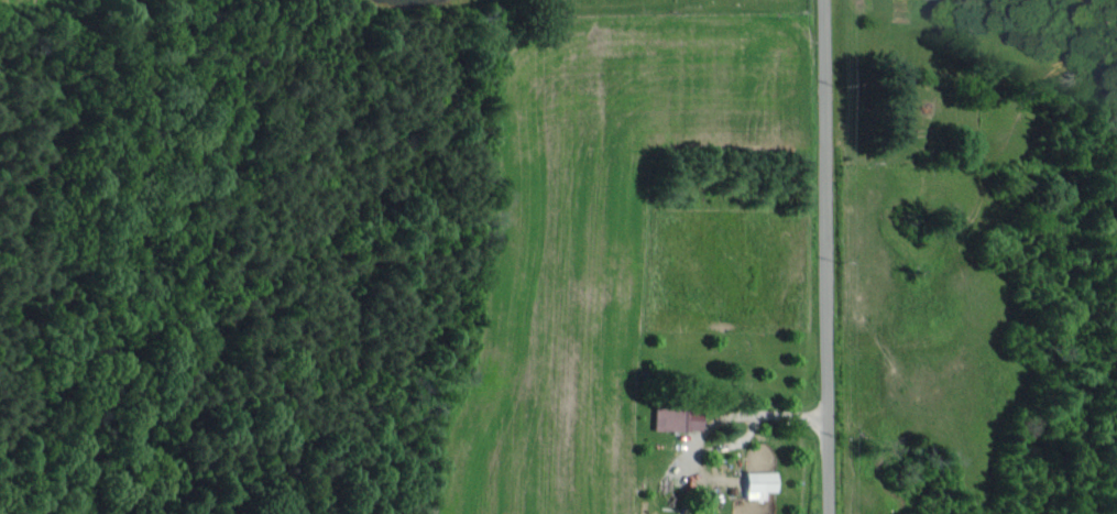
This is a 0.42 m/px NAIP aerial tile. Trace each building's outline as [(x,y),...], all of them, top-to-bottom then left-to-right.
[(653,406),(652,429),(698,430),(698,407),(653,406)] [(774,472),(744,472),(744,498),(754,498),(754,491),(774,492),(774,472)]
